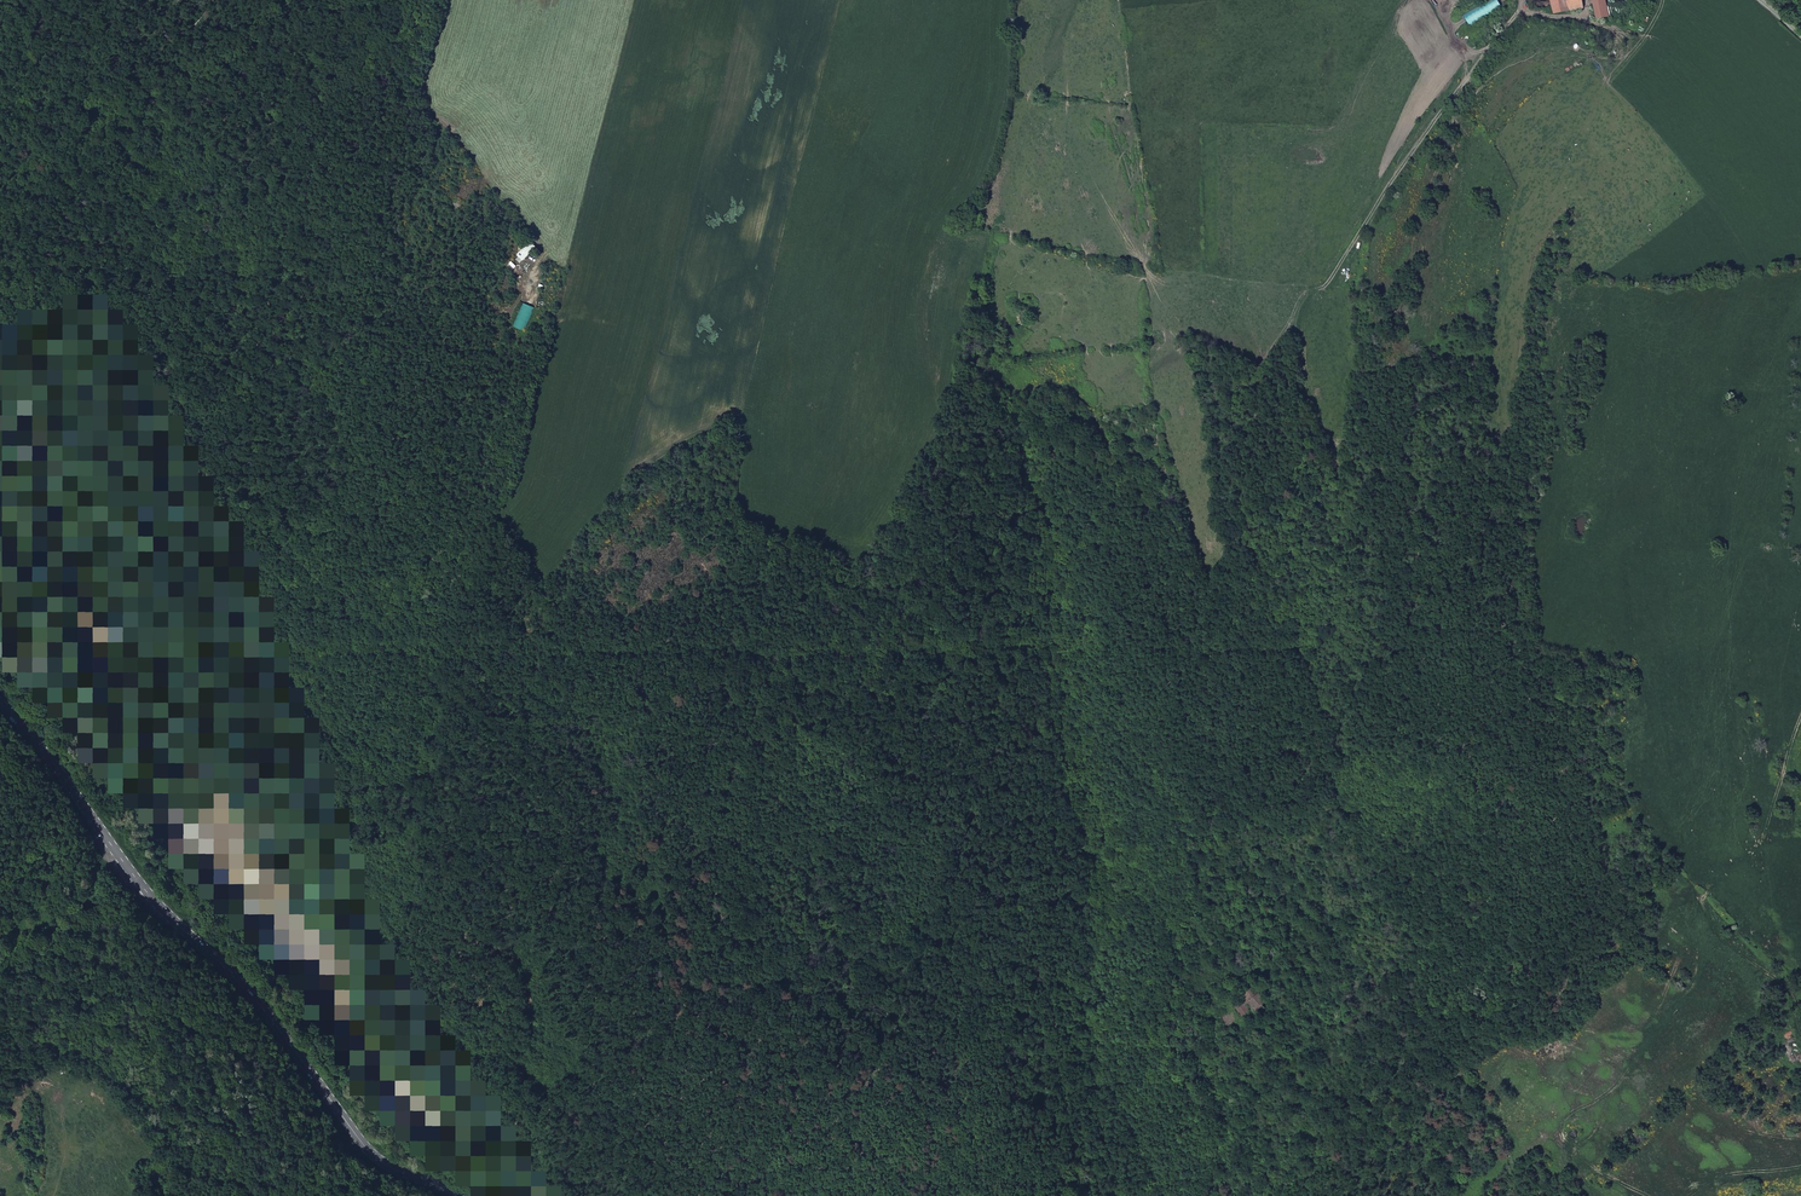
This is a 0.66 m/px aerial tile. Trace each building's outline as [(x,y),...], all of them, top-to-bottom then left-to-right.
[(1556,15),(1584,9),(1582,0),(1552,0),(1556,15)] [(1594,7),(1597,20),(1610,17),(1607,5),(1594,7)] [(165,806),(150,811),(154,821),(168,816),(165,806)] [(366,980),(356,980),(357,990),(367,990),(366,980)] [(318,998),(312,983),(299,989),(306,1004),(318,998)] [(1239,1006),(1241,1011),(1243,1014),(1244,1015),(1249,1010),(1245,1005),(1250,1001),(1265,1019),(1275,1010),(1253,984),(1238,995),(1244,1002),(1239,1006)] [(388,1029),(379,1017),(367,1027),(376,1039),(388,1029)] [(391,1109),(402,1099),(391,1086),(384,1091),(391,1099),(386,1104),(391,1109)]
